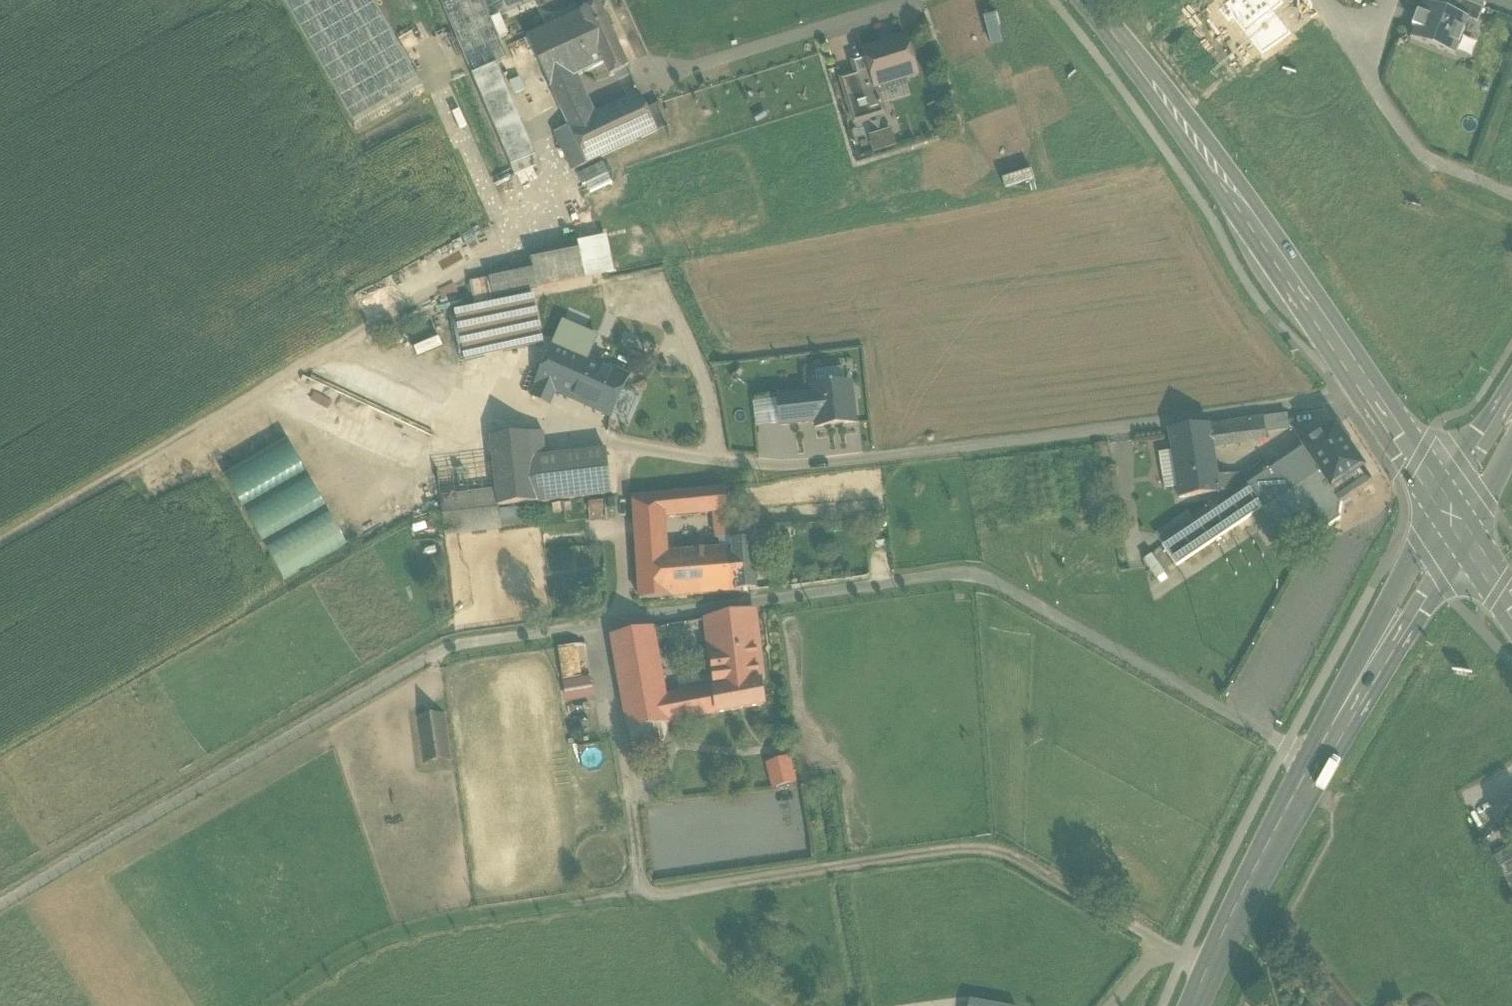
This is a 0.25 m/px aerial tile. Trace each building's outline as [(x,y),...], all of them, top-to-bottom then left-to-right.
[(373,0),(283,0),(355,126),(423,87),(373,0)] [(440,1),(472,75),(496,65),(496,64),(508,59),(499,40),(507,36),(498,17),(491,19),(483,0),(442,0),(443,0),(442,0),(440,1)] [(521,0),(483,0),(491,19),(498,17),(523,6),(521,0)] [(579,14),(595,6),(592,0),(582,0),(574,4),(579,14)] [(1425,3),(1411,38),(1454,55),(1468,20),(1425,3)] [(595,6),(579,14),(591,37),(579,43),(592,69),(604,63),(611,76),(629,67),(598,5),(595,6)] [(579,14),(528,40),(553,89),(576,77),(592,69),(579,43),(591,37),(579,14)] [(906,39),(864,52),(866,59),(870,71),(875,88),(876,88),(903,79),(917,75),(906,39)] [(866,59),(852,63),(856,75),(870,71),(866,59)] [(496,65),(472,75),(511,167),(536,156),(496,65)] [(522,107),(540,100),(528,69),(510,77),(522,107)] [(870,71),(856,75),(870,120),(885,115),(882,105),(876,88),(875,88),(870,71)] [(856,75),(840,80),(854,125),(870,120),(856,75)] [(576,77),(553,89),(567,117),(590,105),(576,77)] [(903,79),(876,88),(882,105),(908,96),(903,79)] [(638,87),(626,92),(630,99),(641,94),(638,87)] [(630,99),(596,116),(600,126),(576,138),(589,165),(659,131),(649,109),(641,94),(630,99)] [(669,125),(659,104),(649,109),(659,131),(669,125)] [(590,105),(567,117),(572,130),(576,138),(600,126),(596,116),(590,105)] [(572,130),(559,137),(575,171),(589,165),(576,138),(572,130)] [(886,151),(881,137),(864,143),(869,157),(886,151)] [(603,159),(579,171),(586,185),(610,172),(603,159)] [(600,240),(578,245),(585,279),(607,274),(600,240)] [(578,245),(530,255),(533,267),(537,288),(585,279),(578,245)] [(533,267),(488,276),(493,297),(537,288),(533,267)] [(590,295),(605,292),(602,280),(587,283),(590,295)] [(534,297),(455,314),(465,361),(543,344),(534,297)] [(564,325),(538,386),(556,394),(585,406),(598,376),(582,369),(587,359),(589,359),(598,339),(564,325)] [(589,359),(587,359),(582,369),(598,376),(585,406),(611,418),(629,377),(589,359)] [(823,370),(824,382),(845,380),(844,368),(823,370)] [(817,421),(818,429),(854,424),(850,384),(833,386),(832,385),(830,385),(830,386),(813,388),(814,396),(817,421)] [(556,394),(538,386),(532,400),(550,408),(556,394)] [(781,425),(817,421),(814,396),(778,400),(781,425)] [(356,445),(383,458),(399,426),(372,412),(356,445)] [(1287,414),(1263,418),(1265,434),(1289,431),(1287,414)] [(1263,418),(1210,425),(1213,448),(1266,440),(1265,434),(1263,418)] [(1210,425),(1169,431),(1179,498),(1220,493),(1218,478),(1213,448),(1210,425)] [(1335,427),(1247,487),(1248,489),(1262,509),(1264,512),(1267,510),(1284,535),(1307,520),(1318,535),(1340,520),(1338,517),(1340,505),(1337,502),(1369,480),(1361,469),(1363,468),(1335,427)] [(543,432),(517,436),(519,460),(546,457),(543,432)] [(222,472),(243,509),(307,472),(287,436),(222,472)] [(517,436),(490,439),(493,463),(519,460),(517,436)] [(519,460),(493,463),(493,464),(496,491),(499,510),(499,507),(611,495),(606,450),(546,457),(519,460)] [(493,464),(438,471),(441,498),(496,491),(493,464)] [(243,509),(263,545),(328,508),(307,472),(243,509)] [(1242,475),(1218,478),(1220,493),(1245,489),(1242,475)] [(1253,516),(1262,509),(1248,489),(1201,521),(1162,547),(1177,567),(1253,516)] [(726,490),(697,492),(699,515),(711,514),(728,513),(726,490)] [(496,491),(441,498),(443,516),(499,510),(496,491)] [(697,492),(665,495),(667,518),(699,515),(697,492)] [(665,495),(632,497),(634,521),(665,518),(667,518),(665,495)] [(519,507),(499,510),(502,530),(521,528),(519,507)] [(263,545),(284,581),(348,544),(328,508),(263,545)] [(1272,544),(1284,535),(1267,510),(1264,512),(1262,509),(1253,516),(1272,544)] [(499,510),(443,516),(445,537),(502,530),(499,510)] [(1155,536),(1162,547),(1201,521),(1193,510),(1155,536)] [(729,530),(728,513),(711,514),(714,550),(728,549),(727,542),(730,542),(729,530)] [(665,518),(634,521),(636,544),(667,541),(665,518)] [(729,530),(730,542),(753,540),(752,528),(729,530)] [(730,542),(727,542),(728,549),(732,549),(735,592),(757,590),(753,540),(730,542)] [(667,541),(636,544),(641,600),(672,597),(668,554),(667,541)] [(714,550),(668,554),(672,597),(735,592),(732,549),(728,549),(714,550)] [(1154,567),(1160,576),(1172,568),(1166,559),(1154,567)] [(755,611),(709,622),(712,635),(721,693),(762,685),(755,611)] [(709,622),(691,625),(693,638),(712,635),(709,622)] [(663,726),(668,725),(663,700),(652,632),(616,638),(631,731),(663,726)] [(565,682),(570,703),(597,696),(592,676),(565,682)] [(721,693),(715,694),(718,715),(764,706),(762,685),(721,693)] [(681,697),(685,722),(718,715),(715,694),(714,691),(681,697)] [(685,722),(681,697),(663,700),(668,725),(685,722)] [(423,767),(451,763),(445,715),(416,719),(423,767)] [(666,743),(663,726),(631,731),(634,749),(666,743)] [(771,765),(776,786),(808,778),(803,758),(771,765)] [(1494,857),(1511,895),(1511,848),(1494,857)]
